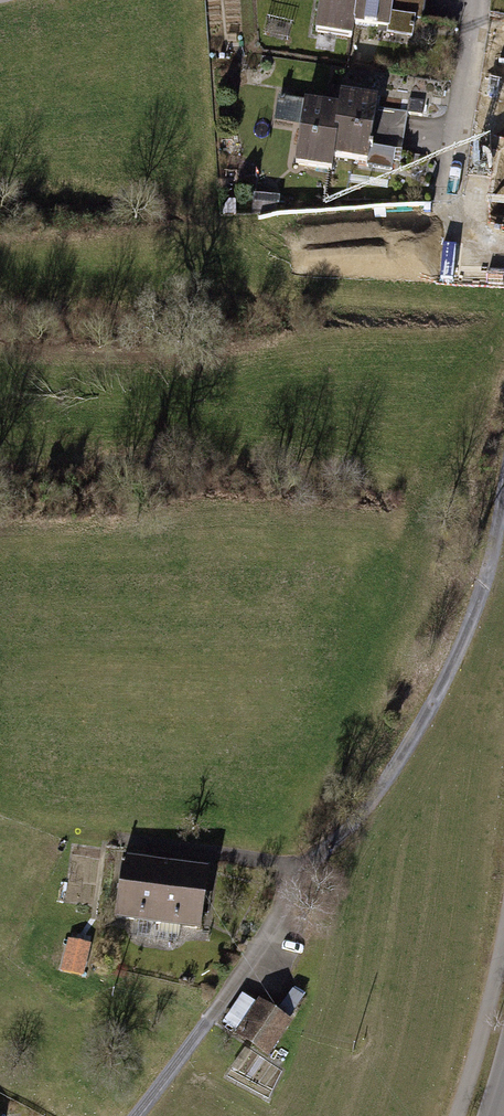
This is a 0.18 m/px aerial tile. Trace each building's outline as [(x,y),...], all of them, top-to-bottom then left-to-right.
[(363,0),(323,0),(318,49),(357,53),(359,41),(363,0)] [(425,0),(363,0),(359,41),(394,45),(397,21),(422,23),(425,0)] [(403,153),(410,109),(352,100),(350,115),(342,166),(373,171),(376,149),(403,153)] [(342,166),(350,115),(311,109),(302,175),(340,181),(342,166)] [(282,200),(254,197),(252,214),(280,217),(282,200)] [(117,922),(156,926),(162,869),(123,865),(117,922)] [(156,926),(199,931),(205,874),(162,869),(156,926)] [(303,1005),(289,996),(278,1012),(292,1021),(303,1005)] [(237,1035),(256,1007),(244,998),(224,1027),(237,1035)] [(242,1039),(271,1058),(291,1028),(263,1009),(242,1039)]
